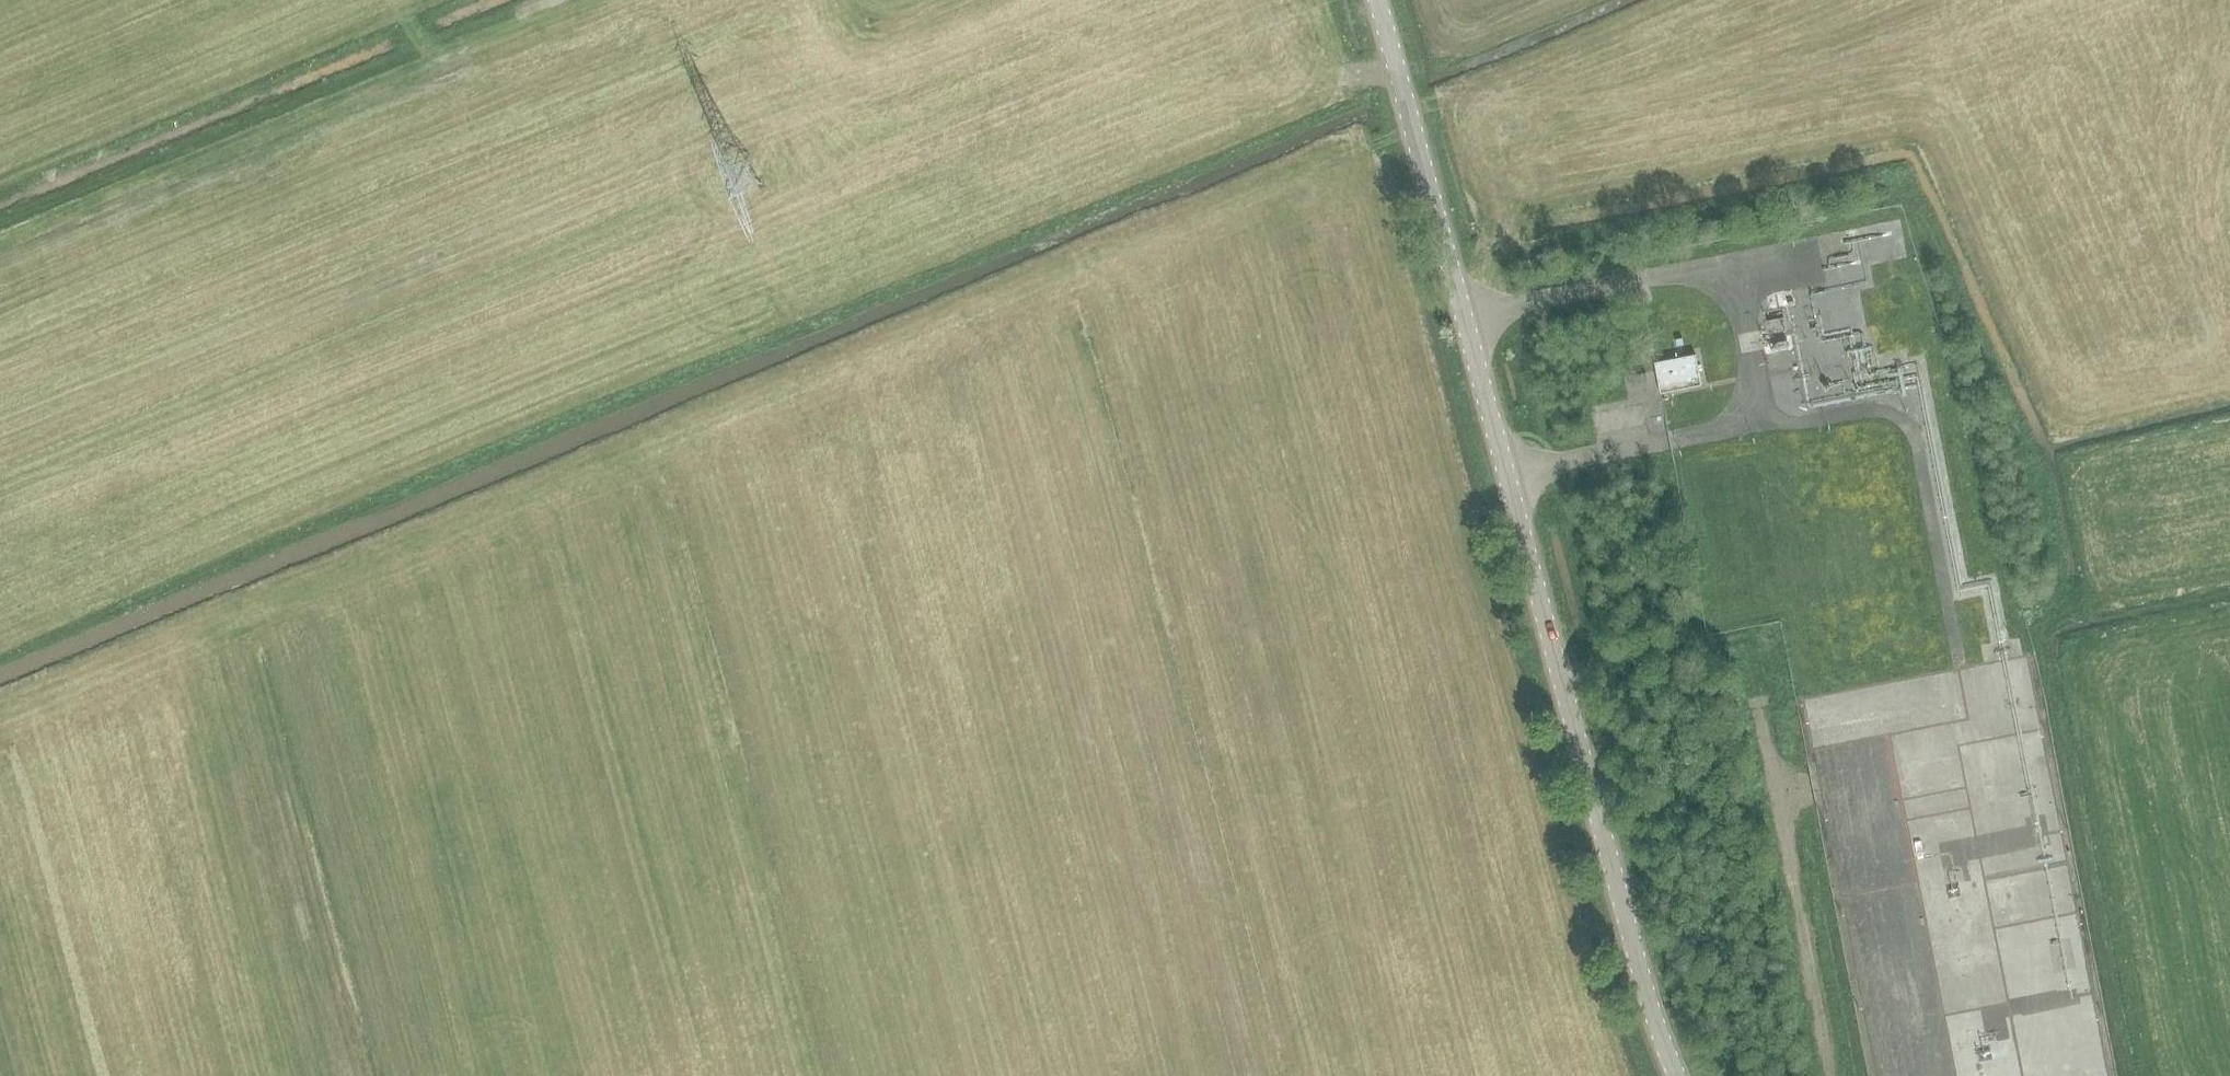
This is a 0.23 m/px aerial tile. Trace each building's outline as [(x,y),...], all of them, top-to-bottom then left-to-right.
[(1656,362),(1658,371),(1662,392),(1703,384),(1697,353),(1656,362)]
